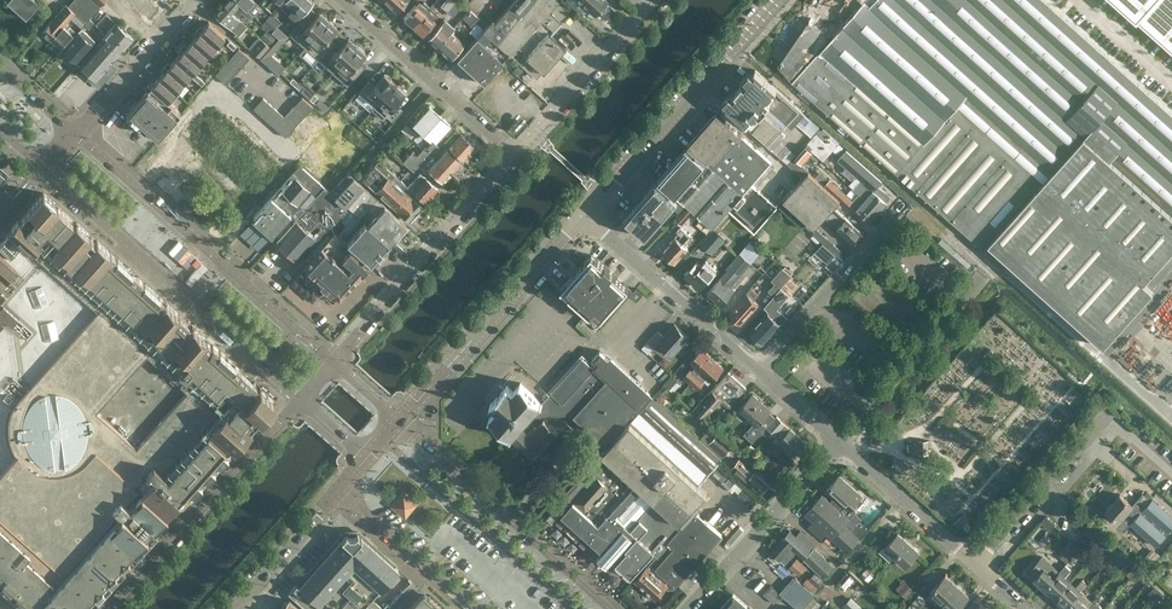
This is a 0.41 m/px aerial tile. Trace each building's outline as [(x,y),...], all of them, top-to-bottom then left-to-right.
[(34,0),(8,0),(7,1),(26,18),(38,4),(34,0)] [(63,26),(71,17),(81,27),(94,13),(93,13),(105,0),(72,0),(67,5),(66,4),(42,32),(51,40),(63,26)] [(166,2),(164,0),(142,0),(136,5),(149,18),(166,2)] [(235,0),(227,0),(223,5),(237,17),(238,17),(241,12),(249,19),(252,15),(235,0)] [(252,15),(259,8),(255,5),(257,3),(254,0),(235,0),(252,15)] [(284,2),(280,6),(288,13),(300,0),(286,0),(284,2)] [(288,13),(296,20),(313,2),(311,0),(300,0),(288,13)] [(388,4),(396,11),(406,0),(391,0),(388,4)] [(469,10),(458,0),(445,0),(441,5),(452,15),(455,12),(461,18),(469,10)] [(569,11),(557,0),(514,0),(495,22),(493,20),(487,26),(486,26),(483,30),(510,54),(537,78),(564,49),(548,35),(569,11)] [(583,4),(580,8),(584,12),(587,9),(594,15),(607,1),(606,0),(578,0),(583,4)] [(1044,0),(863,0),(864,1),(845,22),(816,8),(808,22),(810,23),(783,63),(781,66),(790,77),(794,80),(793,81),(984,248),(987,245),(1103,346),(1154,290),(1144,281),(1171,249),(1171,115),(1044,0)] [(1171,46),(1171,0),(1120,0),(1171,46)] [(403,18),(413,26),(430,6),(425,12),(416,3),(403,18)] [(237,17),(223,5),(215,14),(222,21),(222,22),(224,24),(226,24),(239,35),(247,25),(238,17),(237,17)] [(430,6),(413,26),(423,35),(435,20),(433,18),(437,12),(430,6)] [(275,8),(272,11),(275,15),(274,16),(275,17),(280,12),(275,8)] [(306,15),(289,33),(304,47),(329,20),(319,11),(311,20),(306,15)] [(279,22),(270,14),(262,23),(271,30),(279,22)] [(469,31),(476,37),(483,30),(486,26),(476,17),(469,25),(472,28),(469,31)] [(436,47),(450,31),(453,27),(444,19),(427,39),(436,47)] [(304,47),(319,60),(335,41),(329,36),(337,28),(329,20),(304,47)] [(205,83),(193,72),(225,36),(217,29),(208,21),(200,30),(198,29),(198,30),(199,31),(184,49),(182,47),(181,48),(183,49),(167,67),(166,66),(165,66),(167,68),(151,86),(149,84),(149,85),(150,86),(142,96),(144,98),(142,101),(137,101),(126,114),(144,130),(147,126),(159,137),(181,113),(171,104),(179,95),(176,92),(190,75),(202,86),(205,83)] [(79,65),(84,70),(96,80),(133,39),(116,23),(79,65)] [(63,26),(51,40),(60,48),(72,35),(71,33),(74,30),(70,27),(67,30),(63,26)] [(81,28),(62,49),(76,62),(95,40),(81,28)] [(267,28),(259,37),(258,36),(269,47),(270,46),(271,46),(278,38),(267,28)] [(458,59),(484,83),(510,54),(483,30),(476,37),(477,38),(458,59)] [(453,33),(450,31),(436,47),(450,59),(464,44),(453,33)] [(269,47),(258,36),(248,47),(260,57),(261,58),(269,49),(268,48),(269,47)] [(335,41),(319,60),(333,73),(357,46),(348,37),(340,46),(335,41)] [(227,44),(233,50),(236,46),(230,41),(227,44)] [(333,73),(347,86),(364,67),(358,62),(366,53),(357,46),(333,73)] [(227,85),(250,58),(239,49),(216,75),(227,85)] [(805,114),(755,69),(743,83),(742,83),(735,91),(735,92),(723,105),(745,125),(773,150),(788,163),(796,154),(787,146),(781,141),(786,135),(782,131),(787,125),(792,129),(805,114)] [(375,105),(395,82),(384,73),(374,85),(369,80),(359,91),(375,105)] [(309,99),(316,91),(302,78),(298,82),(293,77),(290,81),(309,99)] [(406,92),(395,82),(375,105),(372,109),(383,119),(386,115),(392,119),(401,108),(396,104),(406,92)] [(313,102),(318,97),(314,93),(309,99),(313,102)] [(286,137),(313,107),(302,97),(285,117),(263,98),(254,109),(286,137)] [(325,111),(329,106),(320,98),(316,102),(325,111)] [(435,140),(450,124),(429,105),(412,123),(415,126),(429,139),(431,137),(435,140)] [(772,161),(717,113),(688,146),(742,194),(729,210),(755,233),(778,207),(752,183),(772,161)] [(802,128),(810,119),(805,115),(797,124),(802,128)] [(811,137),(819,127),(810,119),(802,129),(811,137)] [(475,146),(457,130),(450,124),(435,140),(441,145),(444,142),(463,160),(475,146)] [(820,129),(806,144),(824,160),(840,142),(823,128),(821,130),(820,129)] [(433,142),(426,149),(452,172),(462,162),(446,148),(442,152),(438,149),(439,148),(433,142)] [(838,154),(844,148),(839,144),(833,150),(838,154)] [(802,163),(813,151),(806,145),(795,157),(802,163)] [(742,194),(688,146),(658,179),(687,205),(694,211),(713,228),(729,210),(742,194)] [(452,172),(426,149),(424,147),(422,149),(425,151),(422,154),(416,148),(414,151),(413,150),(402,161),(413,171),(419,164),(422,167),(426,163),(429,166),(428,168),(443,182),(452,172)] [(874,190),(868,185),(877,175),(859,159),(858,159),(847,149),(838,159),(866,184),(858,193),(879,211),(887,202),(887,201),(891,197),(878,186),(874,190),(874,189),(874,190)] [(802,177),(808,171),(793,158),(788,164),(802,177)] [(405,191),(392,179),(395,175),(379,161),(368,172),(364,168),(358,175),(409,221),(422,206),(407,192),(406,193),(404,191),(405,191)] [(262,229),(309,175),(300,167),(300,166),(252,220),(262,229)] [(823,184),(829,179),(820,171),(815,177),(823,184)] [(840,200),(824,185),(809,172),(783,199),(815,228),(824,217),(851,241),(860,231),(834,207),(840,200)] [(438,189),(425,177),(420,173),(415,178),(414,178),(407,185),(408,186),(412,190),(426,202),(438,189)] [(378,201),(347,174),(330,194),(348,211),(350,210),(361,220),(362,220),(378,201)] [(309,175),(262,229),(272,238),(299,207),(297,204),(309,190),(317,182),(309,175)] [(879,211),(858,193),(852,199),(830,178),(824,185),(840,200),(847,206),(852,201),(858,206),(857,208),(870,221),(879,211)] [(678,201),(656,181),(624,218),(646,237),(678,201)] [(319,225),(329,234),(332,229),(348,211),(330,194),(323,188),(295,220),(296,221),(276,242),(295,259),(299,254),(305,259),(322,240),(316,235),(314,237),(311,234),(319,225)] [(41,608),(78,608),(88,598),(94,603),(153,536),(149,532),(165,514),(181,497),(184,500),(187,496),(188,497),(232,448),(230,447),(234,443),(235,444),(251,426),(250,425),(260,413),(261,415),(275,400),(260,386),(259,387),(246,376),(241,371),(241,370),(234,364),(235,364),(220,350),(219,351),(213,345),(212,345),(206,340),(207,339),(192,326),(191,327),(179,316),(180,315),(165,301),(165,302),(159,297),(159,296),(144,283),(132,272),(117,258),(117,259),(111,254),(112,254),(97,240),(96,241),(90,236),(91,235),(76,222),(75,223),(57,207),(58,205),(43,192),(29,207),(31,208),(21,219),(19,218),(10,229),(11,230),(3,239),(0,242),(0,321),(4,317),(7,320),(0,328),(0,573),(41,608)] [(378,202),(378,201),(362,220),(388,243),(390,241),(390,242),(407,223),(380,200),(378,202)] [(679,213),(686,206),(679,200),(672,208),(679,213)] [(694,211),(687,205),(675,219),(682,225),(694,211)] [(388,243),(362,220),(361,220),(350,210),(348,211),(332,229),(344,240),(370,263),(372,261),(377,256),(380,258),(384,253),(382,251),(388,244),(387,244),(388,243)] [(663,252),(669,257),(669,259),(672,262),(674,261),(675,263),(688,248),(683,243),(690,235),(681,226),(677,231),(679,233),(670,243),(671,244),(663,252)] [(344,240),(332,229),(329,234),(331,235),(303,267),(339,299),(371,263),(370,263),(344,240)] [(712,254),(726,238),(716,229),(710,236),(714,239),(706,248),(712,254)] [(838,256),(842,252),(817,229),(813,233),(838,256)] [(731,285),(751,262),(761,252),(749,242),(726,268),(728,269),(707,292),(721,305),(735,289),(731,285)] [(828,263),(835,255),(822,243),(815,251),(828,263)] [(592,254),(561,288),(602,325),(629,295),(633,291),(592,254)] [(701,287),(713,274),(709,271),(711,269),(710,268),(711,267),(708,263),(705,267),(697,260),(685,273),(701,287)] [(789,269),(787,271),(783,267),(771,280),(775,283),(768,290),(774,295),(792,275),(794,273),(789,269)] [(297,282),(315,298),(324,288),(305,272),(297,282)] [(759,303),(755,300),(759,294),(751,287),(746,293),(747,294),(730,313),(741,323),(759,303)] [(643,294),(636,288),(629,295),(637,301),(643,294)] [(769,309),(750,331),(763,343),(787,316),(777,308),(788,295),(781,288),(765,306),(769,309)] [(664,336),(658,330),(643,347),(649,353),(654,348),(659,342),(673,355),(689,337),(675,324),(664,336)] [(690,362),(695,366),(692,370),(691,369),(684,377),(691,383),(713,358),(702,348),(690,362)] [(597,363),(594,366),(636,405),(638,408),(640,406),(651,394),(611,358),(611,359),(600,350),(592,358),(597,363)] [(603,442),(636,405),(594,366),(583,356),(551,391),(551,392),(549,394),(547,393),(543,398),(544,399),(542,402),(521,383),(513,391),(507,386),(491,404),(496,409),(489,417),(511,437),(512,437),(513,438),(534,456),(558,430),(544,417),(552,415),(556,415),(556,417),(562,416),(562,414),(567,414),(577,420),(577,418),(603,442)] [(665,367),(671,361),(664,356),(659,362),(665,367)] [(724,368),(713,358),(691,383),(697,388),(707,376),(712,381),(724,368)] [(729,372),(712,390),(713,391),(697,410),(706,418),(722,399),(725,402),(730,406),(746,388),(729,372)] [(674,392),(680,385),(672,377),(665,385),(674,392)] [(662,402),(667,397),(661,391),(656,397),(662,402)] [(753,442),(767,426),(773,419),(767,414),(770,410),(752,394),(739,409),(754,423),(744,434),(753,442)] [(707,444),(677,417),(653,396),(615,438),(667,485),(692,509),(707,492),(699,485),(722,458),(707,444)] [(806,442),(791,428),(787,424),(787,425),(777,416),(767,426),(781,439),(780,440),(795,455),(806,442)] [(718,432),(709,442),(707,444),(722,458),(733,446),(718,432)] [(615,438),(547,513),(594,555),(600,548),(603,551),(598,556),(602,561),(626,534),(638,519),(667,485),(615,438)] [(918,454),(929,453),(929,439),(918,440),(918,442),(908,443),(908,452),(918,452),(918,454)] [(761,492),(770,482),(756,469),(752,474),(749,471),(750,469),(739,459),(733,466),(761,492)] [(734,489),(741,482),(723,463),(716,470),(734,489)] [(839,476),(827,490),(844,506),(840,510),(849,518),(845,524),(851,530),(861,519),(855,513),(855,506),(849,501),(857,492),(839,476)] [(626,534),(602,561),(607,565),(612,560),(631,577),(692,509),(667,485),(638,519),(626,534)] [(400,497),(394,504),(407,514),(408,512),(412,508),(417,502),(405,491),(400,497)] [(1171,528),(1171,515),(1153,499),(1151,501),(1143,494),(1133,505),(1121,494),(1106,511),(1119,522),(1126,514),(1133,521),(1131,523),(1157,546),(1166,535),(1166,534),(1169,531),(1171,528)] [(851,530),(845,524),(849,518),(840,510),(823,495),(805,514),(814,522),(809,527),(821,538),(826,533),(847,551),(858,538),(850,531),(851,530)] [(673,589),(722,535),(695,511),(668,540),(675,546),(662,560),(657,555),(635,580),(655,598),(668,584),(673,589)] [(1088,539),(1098,528),(1093,524),(1093,525),(1082,515),(1073,524),(1084,533),(1083,535),(1088,539)] [(1050,531),(1056,524),(1046,516),(1041,522),(1050,531)] [(1106,541),(1109,537),(1098,528),(1088,539),(1092,543),(1099,549),(1106,541)] [(823,576),(833,565),(814,548),(816,546),(800,532),(797,536),(790,531),(771,552),(785,564),(796,551),(815,569),(823,576)] [(294,588),(289,593),(307,608),(387,608),(390,605),(387,602),(383,607),(373,598),(399,568),(357,532),(355,535),(350,535),(347,532),(300,585),(298,583),(294,588)] [(885,547),(895,556),(909,541),(898,532),(885,547)] [(909,541),(895,556),(906,566),(919,551),(909,541)] [(1075,553),(1080,547),(1073,541),(1070,549),(1075,553)] [(1109,558),(1116,550),(1112,546),(1105,554),(1109,558)] [(1114,563),(1121,555),(1116,550),(1109,558),(1114,563)] [(775,563),(779,559),(771,553),(768,557),(775,563)] [(1028,573),(1035,579),(1046,589),(1067,565),(1065,564),(1060,570),(1060,569),(1059,570),(1043,556),(1028,573)] [(798,576),(807,566),(797,558),(788,568),(798,576)] [(1067,565),(1046,589),(1057,598),(1073,580),(1066,575),(1071,569),(1067,565)] [(869,582),(877,574),(868,566),(861,574),(869,582)] [(1131,578),(1138,570),(1134,566),(1126,574),(1131,578)] [(1136,582),(1143,574),(1138,570),(1131,578),(1136,582)] [(818,587),(824,581),(815,573),(809,579),(818,587)] [(942,603),(958,584),(947,574),(930,593),(942,603)] [(814,593),(795,577),(781,594),(800,608),(801,608),(814,593)] [(814,592),(818,588),(808,578),(804,583),(814,592)] [(1073,580),(1057,598),(1067,608),(1082,592),(1083,590),(1088,584),(1082,579),(1077,584),(1073,580)] [(906,598),(914,589),(904,580),(896,589),(906,598)] [(958,584),(942,603),(948,608),(957,608),(970,595),(958,584)] [(1153,597),(1160,589),(1155,585),(1148,593),(1153,597)] [(775,603),(782,595),(771,586),(764,594),(775,603)] [(1157,601),(1165,593),(1160,589),(1153,597),(1157,601)] [(926,598),(920,592),(906,608),(916,608),(926,598)] [(1067,608),(1069,608),(1086,608),(1094,600),(1093,599),(1092,601),(1082,592),(1067,608)] [(733,593),(718,608),(745,608),(747,606),(733,593)] [(429,595),(425,599),(421,595),(408,608),(445,608),(429,595)] [(822,604),(813,596),(801,608),(817,608),(822,604)] [(851,597),(843,605),(848,608),(864,608),(851,597)] [(289,599),(280,608),(299,608),(289,599)] [(1086,608),(1104,608),(1094,600),(1086,608)]
